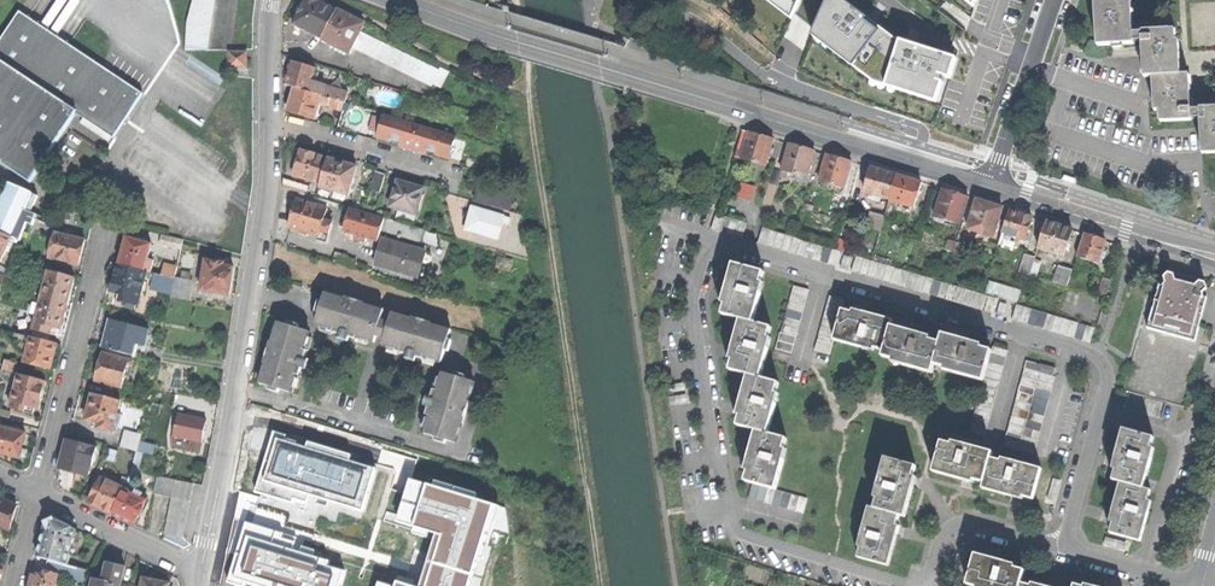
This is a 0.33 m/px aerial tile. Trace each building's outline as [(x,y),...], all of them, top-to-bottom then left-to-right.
[(186,49),(207,49),(214,0),(193,0),(187,23),(186,49)] [(337,10),(317,0),(305,0),(302,5),(299,4),(296,9),(294,15),(297,16),(293,25),(322,39),(337,10)] [(802,0),(755,0),(789,28),(792,21),(802,0)] [(959,57),(927,47),(896,37),(861,11),(847,0),(830,0),(813,38),(812,42),(872,92),(940,111),(950,79),(954,80),(959,57)] [(973,10),(977,0),(961,0),(973,10)] [(1098,46),(1134,44),(1134,41),(1142,41),(1143,57),(1144,77),(1152,77),(1183,74),(1181,40),(1178,40),(1177,29),(1141,31),(1141,33),(1134,34),(1132,0),(1095,0),(1098,46)] [(360,31),(364,23),(337,10),(322,39),(349,53),(352,47),(360,31)] [(30,181),(76,113),(113,138),(142,93),(19,11),(0,40),(0,161),(30,181)] [(439,70),(360,31),(352,47),(431,85),(434,80),(441,84),(447,73),(439,70)] [(230,52),(230,67),(247,67),(247,53),(230,52)] [(331,99),(332,99),(335,89),(315,83),(318,75),(314,74),(315,69),(292,62),(289,73),(285,85),(295,88),(320,96),(331,99)] [(1199,107),(1199,109),(1191,110),(1190,103),(1189,74),(1183,74),(1152,77),(1154,94),(1155,111),(1159,111),(1160,122),(1191,120),(1191,118),(1199,117),(1201,154),(1214,153),(1214,106),(1199,107)] [(292,100),(288,111),(313,119),(318,103),(320,96),(295,88),(292,100)] [(348,93),(335,89),(332,99),(344,103),(345,103),(348,93)] [(329,106),(331,99),(320,96),(318,103),(329,106)] [(329,106),(342,110),(344,103),(332,99),(331,99),(329,106)] [(436,154),(450,158),(456,136),(384,115),(377,136),(391,140),(397,141),(403,143),(403,146),(422,151),(423,149),(429,151),(436,153),(436,154)] [(740,158),(748,132),(743,130),(735,157),(740,158)] [(766,165),(774,139),(759,135),(748,132),(740,158),(766,165)] [(782,170),(807,177),(814,151),(800,147),(789,143),(782,170)] [(320,184),(328,158),(314,154),(302,151),(294,176),(311,181),(320,184)] [(819,181),(844,188),(852,162),(838,158),(826,155),(819,181)] [(328,158),(320,184),(319,187),(336,192),(346,195),(348,196),(356,167),(340,162),(328,158)] [(878,197),(877,200),(880,201),(881,198),(890,200),(896,175),(884,171),(872,168),(865,193),(874,195),(878,197)] [(371,190),(380,192),(385,175),(376,173),(371,190)] [(896,175),(890,200),(914,207),(922,182),(909,179),(896,175)] [(283,188),(306,195),(309,186),(286,180),(283,188)] [(306,195),(316,198),(319,187),(320,184),(311,181),(309,186),(306,195)] [(398,181),(390,207),(416,215),(424,189),(409,184),(398,181)] [(736,196),(751,200),(755,187),(740,183),(736,196)] [(0,193),(0,211),(27,223),(29,217),(31,213),(38,196),(32,193),(13,184),(7,197),(0,193)] [(474,202),(508,212),(512,197),(479,187),(474,202)] [(934,216),(960,224),(968,197),(953,193),(943,189),(934,216)] [(293,213),(289,227),(318,236),(319,237),(320,234),(324,221),(327,209),(297,200),(293,213)] [(989,236),(993,237),(996,228),(999,229),(1002,221),(999,220),(1003,208),(989,204),(977,200),(968,229),(980,233),(979,236),(988,238),(989,236)] [(378,241),(385,218),(350,208),(344,231),(356,235),(355,239),(365,242),(366,238),(378,241)] [(468,219),(465,229),(497,239),(502,223),(503,217),(471,208),(468,219)] [(1012,235),(1025,240),(1032,218),(1019,214),(1009,210),(1002,232),(1012,235)] [(27,223),(0,211),(0,232),(12,237),(16,239),(20,241),(27,223)] [(870,212),(866,228),(881,232),(885,216),(870,212)] [(711,229),(836,266),(840,251),(715,213),(711,229)] [(427,230),(385,218),(382,229),(423,241),(427,230)] [(324,221),(320,234),(328,236),(332,224),(324,221)] [(1038,248),(1063,256),(1072,230),(1058,226),(1046,222),(1038,248)] [(12,237),(0,232),(0,261),(2,262),(6,250),(12,237)] [(50,258),(78,265),(82,252),(85,239),(57,232),(50,258)] [(1012,235),(1002,232),(1001,238),(1010,241),(1012,235)] [(317,240),(326,243),(327,239),(328,236),(320,234),(319,237),(318,236),(317,240)] [(1076,256),(1098,263),(1105,241),(1094,237),(1083,234),(1076,256)] [(120,265),(144,271),(147,259),(151,245),(146,243),(147,239),(132,235),(131,239),(127,238),(124,250),(120,265)] [(16,239),(12,237),(6,250),(10,252),(16,239)] [(162,237),(160,244),(179,248),(180,241),(162,237)] [(377,262),(390,266),(397,245),(384,241),(377,262)] [(954,253),(957,243),(950,241),(947,251),(954,253)] [(957,243),(954,253),(960,255),(963,245),(957,243)] [(390,268),(418,277),(426,253),(397,244),(397,245),(390,266),(390,268)] [(336,253),(333,262),(345,266),(348,257),(336,253)] [(1035,257),(1024,254),(1019,272),(1029,275),(1034,259),(1035,257)] [(852,271),(992,313),(996,298),(856,256),(852,271)] [(202,282),(201,290),(229,295),(232,280),(234,267),(224,266),(225,259),(217,257),(216,262),(206,260),(202,282)] [(21,266),(36,270),(38,262),(23,258),(21,266)] [(147,259),(144,271),(146,271),(150,272),(153,261),(147,259)] [(1040,261),(1034,259),(1029,275),(1035,277),(1040,261)] [(729,294),(726,305),(723,315),(741,319),(754,322),(762,293),(759,292),(762,282),(765,272),(734,263),(726,294),(729,294)] [(115,278),(111,291),(122,294),(120,300),(137,305),(145,276),(146,271),(144,271),(120,265),(118,264),(115,278)] [(162,275),(174,279),(175,278),(177,267),(165,264),(162,275)] [(1058,266),(1053,282),(1067,286),(1072,270),(1058,266)] [(43,296),(68,303),(72,290),(75,278),(48,271),(44,287),(38,286),(35,294),(43,296)] [(171,294),(174,279),(162,275),(150,272),(146,271),(145,276),(148,276),(148,278),(153,279),(151,289),(171,294)] [(1205,293),(1203,291),(1208,288),(1205,283),(1200,281),(1195,284),(1177,280),(1174,274),(1168,273),(1163,276),(1166,281),(1163,282),(1163,285),(1159,285),(1151,314),(1148,328),(1195,341),(1199,327),(1207,297),(1204,296),(1205,293)] [(1195,284),(1200,281),(1185,277),(1174,274),(1177,280),(1195,284)] [(1097,294),(1106,297),(1111,279),(1102,277),(1097,294)] [(192,281),(175,278),(174,279),(171,294),(170,297),(188,300),(192,281)] [(991,280),(987,292),(1020,302),(1023,289),(991,280)] [(794,285),(782,332),(797,336),(810,290),(794,285)] [(319,313),(316,324),(334,330),(333,332),(356,339),(357,337),(375,342),(376,336),(383,312),(384,310),(365,305),(366,304),(355,301),(345,297),(344,299),(325,293),(323,302),(319,313)] [(814,350),(829,354),(833,340),(842,309),(845,300),(830,295),(814,350)] [(51,334),(57,336),(58,329),(61,330),(65,316),(68,303),(43,296),(40,305),(38,316),(34,330),(51,335),(51,334)] [(1016,304),(1012,319),(1089,343),(1094,328),(1016,304)] [(875,348),(885,351),(892,326),(893,320),(864,312),(863,315),(853,312),(842,309),(833,340),(863,348),(864,345),(875,348)] [(392,315),(383,312),(376,336),(385,339),(383,344),(401,350),(400,352),(423,359),(424,357),(442,362),(445,350),(448,339),(451,330),(432,325),(433,323),(422,320),(412,317),(411,319),(393,313),(392,315)] [(1199,327),(1195,341),(1148,328),(1151,314),(1146,312),(1124,391),(1183,407),(1205,328),(1199,327)] [(741,319),(733,349),(736,350),(733,360),(730,370),(748,374),(761,378),(769,348),(766,348),(769,337),(772,327),(754,322),(741,319)] [(137,345),(144,347),(145,346),(149,331),(110,320),(106,333),(102,348),(134,356),(137,345)] [(280,389),(291,393),(296,375),(299,376),(307,351),(304,350),(309,332),(298,328),(287,325),(278,322),(272,341),(271,341),(268,351),(264,364),(265,365),(259,383),(269,386),(280,389)] [(931,373),(934,365),(940,342),(931,340),(920,337),(921,334),(892,326),(885,351),(883,356),(892,359),(902,362),(902,365),(931,373)] [(51,335),(34,330),(32,338),(49,342),(51,335)] [(776,348),(792,352),(797,336),(782,332),(781,332),(776,348)] [(983,381),(992,350),(982,348),(972,345),(973,342),(943,334),(940,342),(934,365),(943,367),(954,370),(953,373),(983,381)] [(24,363),(51,370),(54,358),(58,344),(49,342),(32,338),(31,337),(24,363)] [(969,433),(985,437),(1009,350),(993,346),(992,350),(983,381),(969,433)] [(100,367),(96,380),(122,387),(128,365),(132,366),(133,361),(103,354),(100,367)] [(1039,372),(1041,364),(1026,360),(1003,447),(1018,451),(1039,372)] [(5,361),(3,370),(14,373),(16,366),(16,364),(5,361)] [(1039,372),(1053,377),(1055,369),(1041,364),(1039,372)] [(16,366),(14,373),(19,375),(28,377),(30,369),(16,366)] [(1053,377),(1039,372),(1018,451),(1034,456),(1055,377),(1053,377)] [(430,416),(424,434),(435,437),(446,440),(456,443),(462,424),(463,424),(470,401),(469,401),(474,382),(465,379),(454,376),(442,373),(437,391),(434,390),(426,415),(430,416)] [(768,433),(776,404),(773,403),(776,393),(779,383),(761,378),(748,374),(740,404),(743,405),(740,416),(737,425),(756,430),(768,433)] [(19,375),(10,408),(25,412),(26,406),(35,408),(39,409),(42,397),(46,382),(28,377),(19,375)] [(89,408),(85,420),(99,424),(98,429),(112,432),(114,424),(117,413),(121,401),(93,393),(89,408)] [(26,406),(25,412),(33,414),(35,408),(26,406)] [(3,420),(7,421),(9,412),(0,410),(0,419),(3,420)] [(204,432),(207,421),(178,415),(174,436),(202,442),(204,432)] [(19,458),(23,445),(26,434),(1,427),(3,420),(0,419),(0,453),(19,458)] [(1120,482),(1143,489),(1151,459),(1148,458),(1153,438),(1123,429),(1118,447),(1115,459),(1118,460),(1113,480),(1120,482)] [(125,439),(140,443),(140,441),(142,434),(127,430),(125,439)] [(787,439),(768,433),(756,430),(747,460),(750,461),(748,471),(745,481),(752,483),(776,489),(785,460),(782,459),(785,449),(787,439)] [(284,435),(273,431),(254,492),(291,503),(292,498),(305,502),(308,493),(312,495),(316,496),(314,503),(326,507),(328,500),(360,509),(373,468),(348,460),(349,455),(307,442),(305,448),(283,441),(284,435)] [(125,439),(123,448),(138,452),(140,445),(140,443),(125,439)] [(67,440),(60,469),(74,473),(89,477),(97,447),(67,440)] [(155,445),(140,441),(140,443),(140,445),(152,448),(150,455),(152,456),(155,445)] [(974,480),(984,483),(991,458),(992,452),(963,444),(962,447),(952,444),(942,441),(933,471),(963,480),(964,477),(974,480)] [(152,448),(140,445),(138,452),(150,455),(152,448)] [(874,508),(898,516),(904,517),(913,487),(910,487),(913,476),(916,466),(885,457),(877,487),(880,488),(877,499),(874,508)] [(984,483),(982,489),(1012,497),(1013,494),(1023,497),(1033,500),(1042,469),(1012,461),(1011,464),(1001,461),(991,458),(984,483)] [(130,477),(125,488),(132,492),(133,489),(134,489),(136,484),(141,465),(134,463),(130,477)] [(241,466),(239,486),(255,487),(257,468),(241,466)] [(154,494),(172,498),(176,480),(157,476),(154,494)] [(101,478),(89,503),(100,508),(112,514),(124,490),(101,478)] [(475,555),(481,557),(497,506),(475,499),(477,492),(434,479),(432,486),(408,478),(406,485),(395,520),(413,525),(410,533),(426,537),(428,530),(434,532),(422,571),(417,585),(465,585),(475,555)] [(165,533),(182,537),(194,484),(176,480),(172,498),(165,533)] [(1116,512),(1110,533),(1140,541),(1148,512),(1145,511),(1150,491),(1143,489),(1120,482),(1116,499),(1113,511),(1116,512)] [(752,483),(748,499),(803,513),(807,498),(776,489),(752,483)] [(125,488),(124,490),(112,514),(123,519),(135,525),(139,515),(140,516),(141,515),(144,510),(144,509),(142,508),(146,499),(143,497),(145,494),(134,489),(133,489),(132,492),(125,488)] [(8,528),(10,530),(16,506),(2,500),(0,499),(0,525),(8,528)] [(860,548),(857,557),(888,566),(896,536),(893,535),(896,525),(898,516),(874,508),(868,507),(860,537),(863,537),(860,548)] [(66,564),(67,565),(76,530),(64,524),(53,519),(46,522),(37,557),(48,560),(66,564)] [(244,521),(226,582),(239,585),(242,585),(244,580),(262,585),(336,585),(341,571),(324,566),(326,560),(313,556),(315,549),(301,544),(299,550),(296,549),(292,548),(296,537),(244,521)] [(1020,583),(1023,571),(1003,565),(1004,562),(988,558),(974,554),(966,584),(973,585),(1019,585),(1020,583)] [(46,568),(64,573),(66,564),(48,560),(46,568)] [(93,585),(120,585),(125,567),(117,565),(108,563),(103,581),(94,579),(93,585)] [(91,571),(67,565),(66,564),(64,573),(63,576),(86,583),(91,571)] [(58,574),(45,571),(44,575),(33,572),(30,585),(29,585),(55,585),(58,574)]
